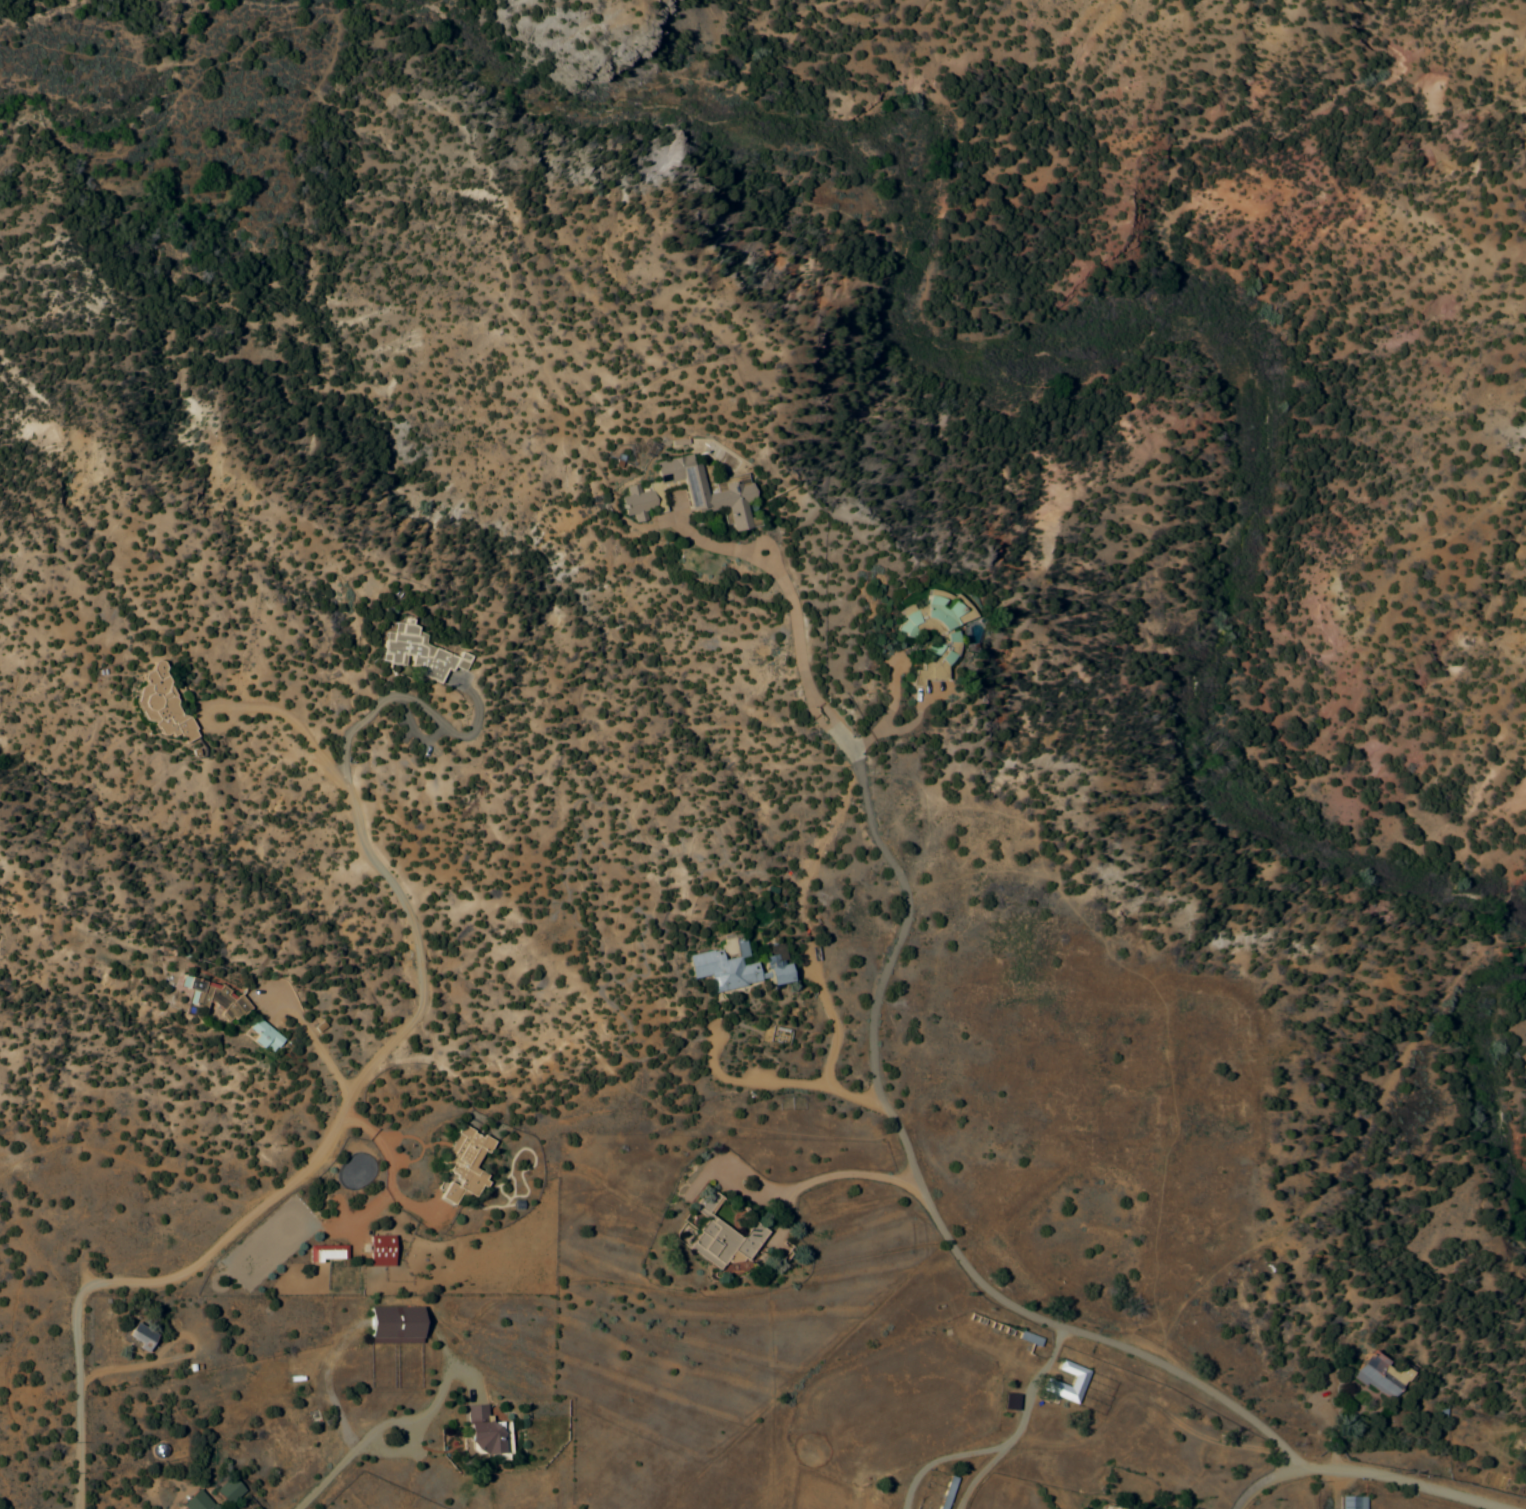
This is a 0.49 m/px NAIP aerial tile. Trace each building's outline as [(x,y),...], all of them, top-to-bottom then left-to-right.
[(688,513),(727,506),(731,531),(750,528),(744,498),(751,496),(747,475),(721,479),(723,490),(704,494),(698,462),(692,463),(690,454),(654,461),(658,484),(682,480),(688,513)] [(618,497),(622,516),(631,514),(633,522),(645,520),(642,509),(653,506),(650,490),(639,492),(637,484),(625,486),(626,495),(618,497)] [(943,634),(971,615),(958,595),(942,605),(935,593),(922,601),(943,634)] [(383,660),(395,664),(400,665),(400,659),(402,653),(412,656),(412,672),(441,682),(446,669),(461,669),(465,671),(470,655),(460,652),(459,656),(424,644),(425,632),(411,627),(412,619),(405,619),(404,623),(393,622),(393,632),(384,632),(383,660)] [(912,670),(912,684),(944,684),(944,666),(950,665),(950,653),(937,653),(937,658),(921,659),(921,670),(912,670)] [(251,1038),(270,1053),(282,1039),(254,1017),(246,1027),(255,1034),(251,1038)] [(790,1029),(772,1026),(770,1039),(787,1043),(790,1029)] [(437,1198),(453,1205),(460,1191),(474,1198),(485,1174),(475,1169),(490,1139),(458,1124),(439,1163),(451,1169),(437,1198)] [(706,1218),(686,1247),(717,1269),(725,1257),(738,1267),(764,1229),(752,1220),(740,1236),(710,1216),(722,1197),(706,1186),(691,1208),(706,1218)] [(391,1265),(391,1234),(367,1234),(367,1265),(391,1265)] [(308,1244),(308,1261),(346,1261),(346,1244),(308,1244)] [(419,1342),(419,1306),(368,1306),(368,1342),(419,1342)] [(124,1336),(146,1348),(154,1334),(133,1321),(124,1336)] [(1018,1338),(1039,1345),(1041,1338),(1020,1331),(1018,1338)] [(1349,1376),(1390,1401),(1407,1373),(1367,1348),(1349,1376)] [(1044,1377),(1039,1391),(1076,1404),(1088,1369),(1059,1359),(1056,1369),(1073,1375),(1068,1386),(1044,1377)] [(508,1420),(486,1421),(486,1404),(466,1405),(467,1456),(509,1455),(508,1420)] [(949,1476),(938,1508),(945,1508),(956,1478),(949,1476)] [(183,1508),(218,1508),(196,1488),(179,1505),(183,1508)] [(1339,1496),(1339,1508),(1364,1508),(1364,1496),(1339,1496)]
